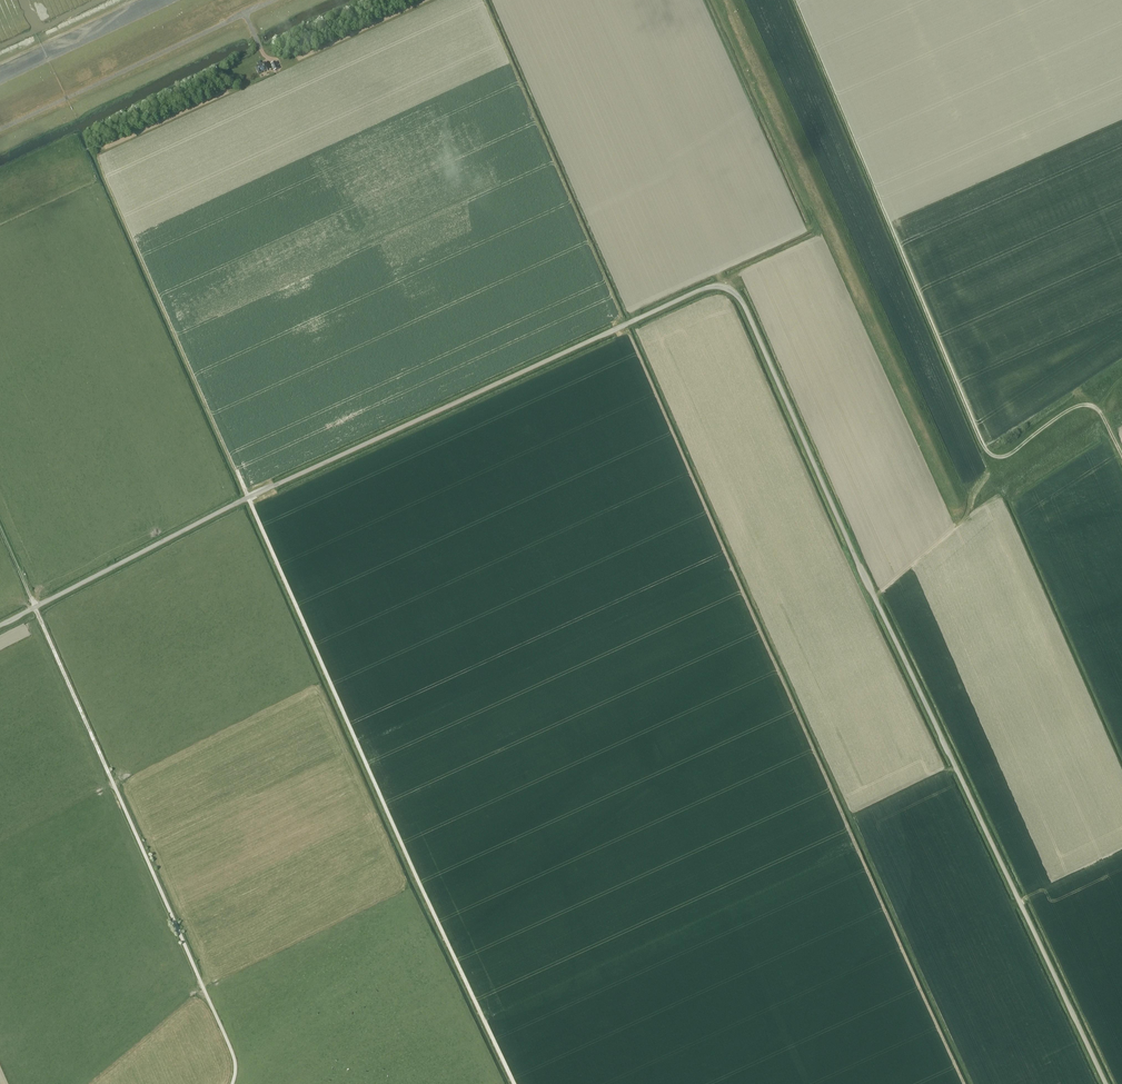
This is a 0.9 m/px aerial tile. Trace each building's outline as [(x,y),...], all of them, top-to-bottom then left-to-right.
[(258,73),(268,69),(265,62),(261,64),(260,61),(257,62),(258,65),(255,67),(258,73)]
